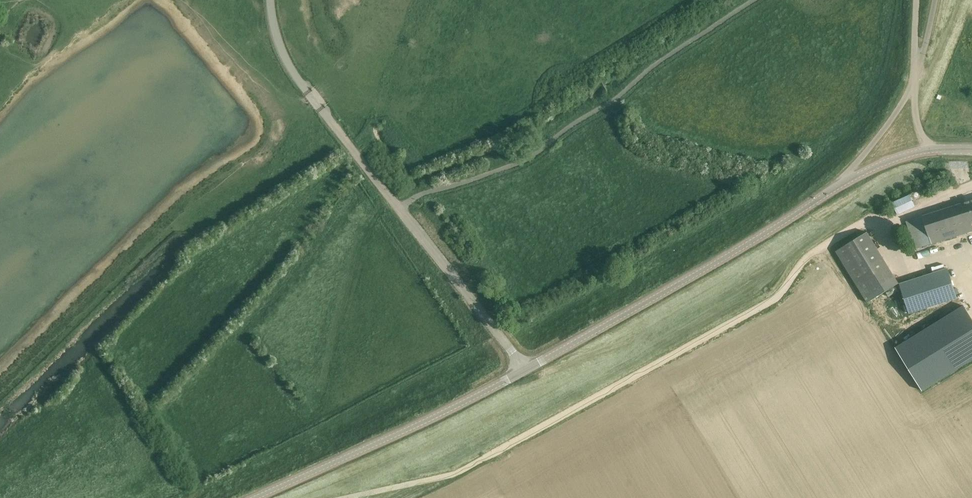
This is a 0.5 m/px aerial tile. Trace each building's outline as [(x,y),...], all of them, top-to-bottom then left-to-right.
[(912,193),(894,201),(900,214),(918,206),(912,193)] [(906,221),(915,249),(923,246),(930,267),(943,263),(937,242),(971,231),(971,227),(970,222),(971,222),(971,200),(906,221)] [(839,241),(842,247),(862,236),(858,230),(839,241)] [(909,313),(957,298),(947,269),(899,284),(909,313)] [(897,347),(923,389),(971,358),(971,317),(964,305),(897,347)]
